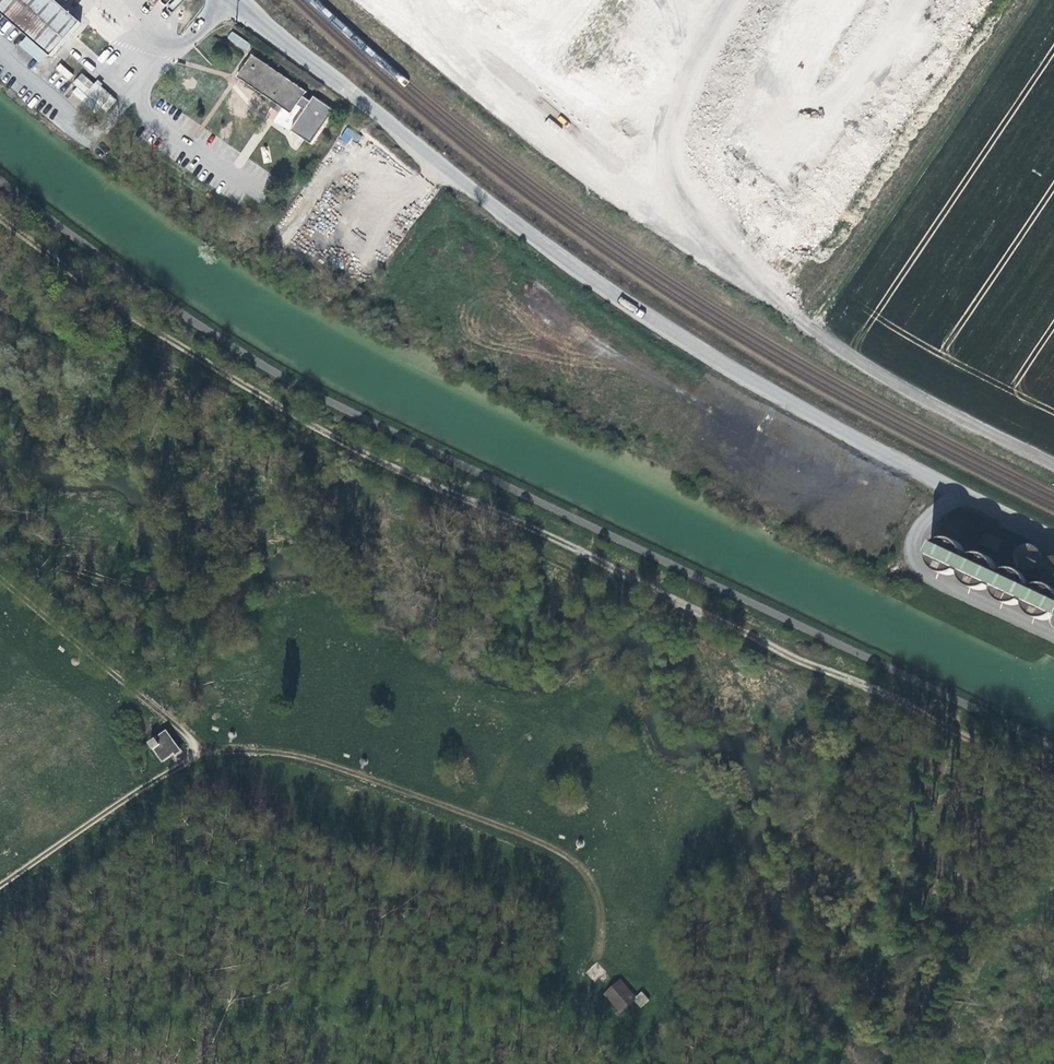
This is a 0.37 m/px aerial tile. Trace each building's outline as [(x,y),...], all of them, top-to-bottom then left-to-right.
[(52,57),(82,23),(55,0),(0,0),(0,12),(29,37),(48,54),(52,57)] [(232,31),(226,38),(245,52),(250,45),(232,31)] [(48,54),(29,37),(21,46),(41,63),(48,54)] [(307,92),(253,55),(237,77),(274,103),(271,108),(280,113),(283,108),(292,114),(298,106),(305,110),(291,131),(312,145),(335,111),(314,96),(311,101),(304,97),(307,92)] [(68,80),(73,74),(60,63),(55,69),(68,80)] [(99,115),(115,98),(95,80),(93,83),(81,72),(68,87),(99,115)] [(347,126),(341,136),(355,145),(361,135),(347,126)] [(1003,538),(1004,533),(1004,531),(1003,527),(1002,525),(1000,522),(996,520),(994,519),(990,518),(985,519),(982,520),(979,523),(977,526),(976,529),(975,534),(975,536),(976,539),(979,542),(981,544),(984,546),(986,547),(990,548),(995,546),(999,544),(1000,543),(1002,541),(1003,538)] [(1027,557),(1030,553),(1031,551),(1031,548),(1031,544),(1031,541),(1029,538),(1027,536),(1023,533),(1019,532),(1016,532),(1011,533),(1008,534),(1006,536),(1004,538),(1003,541),(1002,543),(1002,547),(1003,552),(1006,556),(1008,558),(1011,560),(1013,560),(1017,561),(1021,560),(1023,560),(1027,557)] [(965,565),(966,561),(967,559),(966,553),(965,550),(963,548),(961,546),(959,544),(957,543),(954,543),(949,543),(944,545),(941,547),(938,552),(937,555),(937,558),(937,560),(938,564),(939,566),(943,569),(946,571),(948,572),(951,572),(954,572),(959,571),(961,569),(963,567),(965,565)] [(1053,570),(1053,549),(1052,548),(1051,547),(1046,545),(1042,545),(1040,545),(1037,546),(1035,548),(1033,550),(1031,552),(1029,556),(1029,559),(1030,563),(1031,567),(1033,569),(1037,573),(1041,574),(1044,574),(1048,574),(1053,571),(1053,570)] [(994,571),(994,567),(993,564),(991,562),(989,559),(984,557),(980,556),(976,557),(974,557),(970,560),(967,563),(966,565),(965,570),(965,572),(965,575),(967,579),(970,583),(973,584),(977,586),(980,586),(983,585),(987,584),(989,583),(991,581),(993,578),(994,573),(994,571)] [(1018,595),(1021,590),(1022,587),(1022,583),(1021,579),(1020,576),(1018,574),(1015,572),(1011,570),(1008,570),(1005,570),(1004,570),(1001,571),(997,574),(995,577),(993,580),(993,582),(993,587),(994,591),(995,593),(997,595),(999,597),(1004,599),(1007,599),(1012,599),(1014,598),(1016,597),(1018,595)] [(1046,608),(1049,601),(1050,598),(1049,593),(1047,590),(1046,588),(1042,585),(1040,584),(1037,583),(1032,584),(1026,586),(1024,588),(1023,590),(1022,592),(1020,596),(1020,599),(1021,602),(1023,606),(1025,609),(1028,611),(1032,613),(1037,613),(1042,611),(1046,608)] [(178,743),(166,724),(148,735),(159,754),(178,743)] [(585,972),(594,982),(605,971),(596,962),(585,972)] [(641,991),(635,996),(620,978),(602,993),(619,1013),(634,1000),(640,1008),(649,1000),(641,991)]
